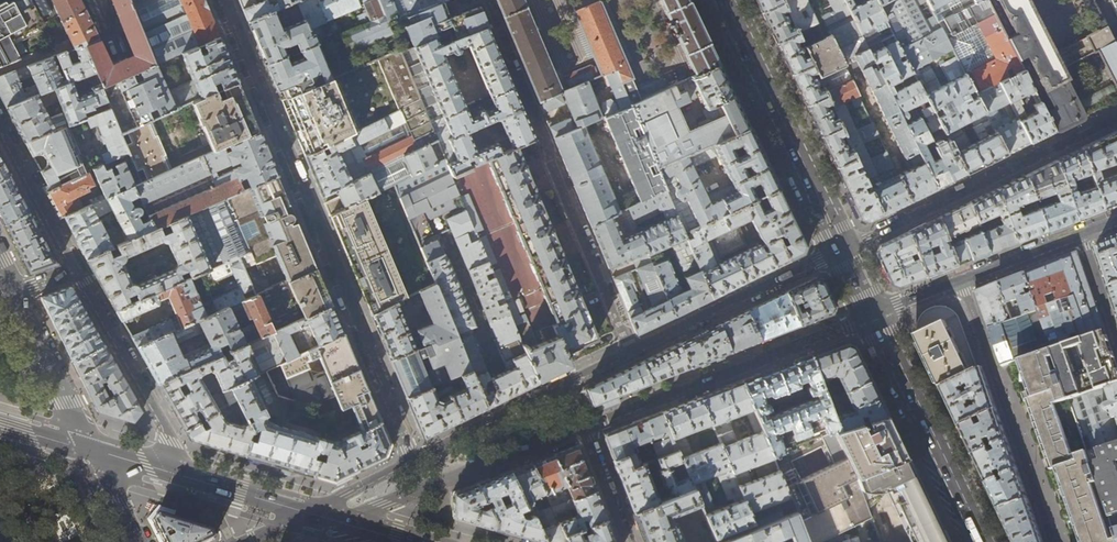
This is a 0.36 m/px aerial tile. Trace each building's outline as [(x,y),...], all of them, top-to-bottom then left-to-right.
[(20,59),(11,43),(45,24),(42,18),(49,14),(53,20),(59,17),(52,0),(16,0),(14,1),(13,0),(10,0),(7,2),(6,0),(1,0),(0,0),(0,67),(20,59)] [(62,22),(61,22),(71,45),(73,49),(83,45),(101,88),(156,65),(157,64),(144,32),(131,0),(111,0),(134,54),(125,59),(111,65),(99,39),(97,35),(80,0),(52,0),(59,17),(62,22)] [(144,32),(206,6),(204,0),(131,0),(144,32)] [(290,0),(267,0),(257,4),(255,0),(239,0),(243,9),(248,21),(291,3),(290,0)] [(360,24),(385,14),(379,0),(299,0),(291,3),(248,21),(250,25),(265,60),(266,64),(287,55),(283,47),(296,42),(300,50),(314,43),(316,43),(313,34),(311,34),(309,30),(326,22),(326,21),(360,7),(358,3),(362,2),(366,13),(358,16),(357,18),(360,24)] [(385,14),(389,24),(405,17),(420,11),(416,0),(379,0),(385,14)] [(444,1),(447,0),(416,0),(420,11),(444,1)] [(504,20),(513,42),(519,54),(524,67),(529,78),(538,101),(561,92),(522,0),(496,0),(504,20)] [(574,11),(601,75),(614,70),(629,104),(635,102),(631,92),(593,2),(597,1),(597,0),(570,0),(574,11)] [(695,75),(719,64),(711,46),(689,0),(659,0),(695,75)] [(761,12),(783,2),(782,0),(756,0),(761,12)] [(783,2),(789,13),(794,25),(797,31),(817,22),(806,0),(782,0),(783,2)] [(825,26),(851,13),(845,0),(813,0),(825,26)] [(851,13),(868,47),(880,41),(893,34),(878,5),(888,0),(864,0),(857,3),(856,0),(845,0),(851,13)] [(948,139),(966,174),(986,164),(1006,154),(975,94),(955,56),(939,64),(949,83),(941,87),(927,61),(951,49),(937,22),(925,0),(888,0),(878,5),(893,34),(893,35),(913,72),(917,80),(927,98),(930,105),(942,127),(948,139)] [(937,22),(979,0),(925,0),(937,22)] [(987,0),(979,0),(937,22),(951,49),(955,56),(975,94),(990,86),(998,81),(1022,69),(987,0)] [(1022,69),(1054,131),(1059,129),(1075,121),(1081,117),(1082,115),(1079,109),(1075,102),(1063,78),(1064,76),(1064,75),(1061,68),(1097,50),(1114,82),(1116,88),(1116,47),(1106,26),(1093,0),(1083,0),(1098,30),(1053,53),(1026,0),(987,0),(1022,69)] [(1106,26),(1116,47),(1116,15),(1109,0),(1093,0),(1106,26)] [(487,27),(480,8),(450,18),(445,5),(444,1),(420,11),(405,17),(407,25),(404,26),(412,48),(449,32),(453,41),(487,27)] [(783,2),(761,12),(770,30),(776,43),(797,33),(797,31),(794,25),(789,27),(787,23),(788,22),(788,21),(785,15),(789,13),(783,2)] [(217,32),(206,6),(144,32),(157,64),(164,61),(173,57),(181,53),(219,37),(217,32)] [(851,13),(825,26),(829,34),(851,79),(857,91),(864,88),(856,71),(861,69),(905,158),(904,159),(909,170),(897,176),(910,201),(921,195),(936,188),(905,124),(903,119),(891,94),(887,86),(878,68),(875,62),(868,47),(851,13)] [(388,24),(389,24),(385,14),(360,24),(338,33),(346,51),(391,33),(388,24)] [(489,30),(487,27),(453,41),(449,32),(412,48),(401,52),(420,99),(430,123),(466,108),(444,55),(445,55),(445,54),(452,51),(453,52),(456,54),(460,53),(461,49),(461,48),(468,45),(469,45),(491,97),(513,88),(507,72),(489,30)] [(797,33),(776,43),(782,55),(791,74),(812,64),(804,46),(803,45),(800,47),(799,46),(798,46),(796,42),(801,40),(797,33)] [(829,34),(804,46),(812,64),(815,72),(822,87),(825,92),(851,79),(829,34)] [(893,34),(880,41),(900,79),(913,72),(893,35),(893,34)] [(229,59),(219,37),(181,53),(193,80),(167,91),(156,65),(101,88),(106,100),(110,108),(119,129),(121,134),(126,131),(148,121),(193,102),(236,82),(238,82),(229,59)] [(880,41),(868,47),(875,62),(880,59),(883,66),(878,68),(887,86),(890,84),(894,92),(891,94),(903,119),(908,117),(905,110),(913,106),(904,87),(900,90),(896,81),(900,79),(880,41)] [(268,69),(278,91),(280,96),(281,100),(289,96),(330,79),(314,43),(300,50),(287,55),(266,64),(268,69)] [(101,88),(83,45),(73,49),(57,55),(68,83),(6,107),(13,120),(25,143),(69,125),(87,118),(96,114),(92,106),(106,100),(101,88)] [(401,52),(400,50),(330,79),(289,96),(281,100),(283,105),(285,109),(294,106),(295,109),(296,112),(288,115),(305,156),(420,99),(401,52)] [(6,107),(68,83),(57,55),(0,77),(0,95),(6,107)] [(719,64),(695,75),(666,88),(635,102),(629,104),(630,106),(656,167),(750,127),(732,90),(719,64)] [(810,74),(815,72),(812,64),(791,74),(800,92),(806,105),(826,95),(825,92),(822,87),(818,90),(816,85),(817,85),(818,83),(815,77),(814,76),(813,76),(812,76),(811,76),(810,74)] [(561,80),(565,90),(597,77),(593,66),(590,65),(562,77),(561,80)] [(1054,131),(1022,69),(998,81),(1030,143),(1052,132),(1054,131)] [(557,116),(551,118),(549,121),(547,122),(553,137),(630,106),(629,104),(614,70),(601,75),(597,77),(565,90),(561,92),(538,101),(543,112),(566,102),(572,117),(563,121),(560,116),(557,116)] [(635,102),(666,88),(661,78),(631,92),(635,102)] [(897,176),(857,91),(851,79),(825,92),(826,95),(830,103),(837,119),(841,127),(845,135),(851,149),(855,158),(858,165),(861,170),(881,215),(895,208),(910,201),(897,176)] [(917,80),(904,87),(913,106),(927,98),(917,80)] [(990,86),(975,94),(1006,154),(1020,148),(1030,143),(998,81),(990,86)] [(239,88),(236,82),(193,102),(199,115),(197,116),(201,124),(202,124),(214,150),(223,146),(228,144),(257,131),(254,125),(251,116),(239,88)] [(1116,90),(1116,88),(1114,82),(1075,102),(1079,109),(1116,90)] [(471,118),(470,119),(466,108),(430,123),(437,140),(445,159),(451,174),(470,166),(488,159),(515,147),(535,138),(528,123),(524,112),(513,88),(491,97),(495,108),(495,109),(487,112),(487,110),(483,109),(479,110),(478,114),(479,115),(471,119),(471,118)] [(825,106),(830,103),(826,95),(806,105),(814,123),(821,136),(841,127),(837,119),(832,121),(830,117),(831,116),(832,115),(829,108),(828,107),(826,107),(825,106)] [(437,140),(430,123),(420,99),(305,156),(308,164),(312,172),(319,189),(322,196),(335,189),(429,144),(437,140)] [(931,133),(942,127),(930,105),(921,110),(923,115),(923,117),(925,116),(928,122),(926,123),(931,133)] [(630,106),(553,137),(571,180),(591,226),(629,208),(666,190),(656,167),(630,106)] [(119,129),(110,108),(96,114),(87,118),(91,126),(98,124),(103,135),(101,135),(104,142),(106,141),(110,152),(103,155),(106,163),(128,152),(125,145),(121,134),(118,135),(119,136),(115,138),(112,131),(116,129),(117,130),(119,129)] [(919,117),(905,124),(936,188),(949,182),(951,181),(939,157),(931,161),(923,144),(931,140),(919,117)] [(154,135),(148,121),(126,131),(131,143),(125,145),(128,152),(133,164),(135,168),(136,170),(142,168),(147,180),(169,170),(163,155),(166,154),(157,134),(154,135)] [(88,172),(69,125),(25,143),(32,157),(43,151),(51,165),(40,171),(47,185),(59,179),(57,174),(76,166),(77,170),(76,170),(77,170),(79,176),(88,172)] [(684,233),(779,188),(765,160),(750,127),(656,167),(666,190),(684,233)] [(840,137),(845,135),(841,127),(821,136),(828,152),(835,167),(855,158),(851,149),(847,151),(845,149),(847,148),(847,147),(845,143),(844,142),(842,142),(840,137)] [(169,170),(147,180),(135,185),(133,186),(139,197),(142,203),(156,229),(227,198),(244,190),(238,178),(245,174),(251,187),(277,176),(267,151),(263,141),(259,131),(257,131),(228,144),(231,150),(226,152),(223,146),(214,150),(169,170)] [(1115,132),(1098,140),(1081,148),(1092,179),(1102,208),(1116,203),(1116,173),(1112,175),(1108,163),(1114,161),(1116,170),(1116,137),(1115,132)] [(934,146),(939,157),(951,181),(953,180),(966,174),(948,139),(934,146)] [(437,163),(429,144),(335,189),(339,197),(325,203),(330,216),(332,214),(345,208),(363,199),(394,184),(437,163)] [(525,171),(515,147),(488,159),(557,324),(541,331),(544,342),(537,346),(527,322),(515,327),(537,379),(542,376),(569,364),(564,352),(596,339),(581,304),(559,252),(552,234),(546,221),(532,188),(525,171)] [(1059,159),(1056,160),(1063,182),(1080,176),(1082,182),(1084,182),(1092,179),(1081,148),(1059,159)] [(0,153),(0,180),(11,174),(2,157),(0,153)] [(853,168),(858,165),(855,158),(835,167),(846,190),(860,218),(863,220),(868,221),(881,215),(861,170),(856,173),(853,168)] [(451,174),(445,159),(437,163),(394,184),(435,283),(471,369),(487,406),(512,394),(538,382),(537,379),(515,327),(504,301),(492,272),(489,266),(478,239),(476,233),(461,197),(459,191),(455,182),(453,177),(451,174)] [(129,170),(135,168),(133,164),(127,167),(124,160),(115,165),(119,172),(114,174),(110,167),(105,170),(102,164),(93,169),(104,193),(83,202),(85,207),(133,186),(135,185),(129,170)] [(1037,169),(1026,175),(1036,202),(1045,199),(1047,198),(1045,193),(1053,190),(1055,195),(1067,192),(1065,188),(1063,182),(1056,160),(1037,169)] [(471,169),(470,166),(451,174),(453,177),(471,169)] [(59,218),(64,216),(83,208),(78,198),(71,202),(70,199),(88,190),(87,187),(93,184),(88,172),(79,176),(77,170),(69,174),(72,180),(62,184),(59,179),(47,185),(42,187),(44,190),(59,218)] [(11,174),(0,180),(0,217),(4,224),(30,211),(16,185),(11,174)] [(1012,182),(997,189),(1005,213),(1017,209),(1023,207),(1036,202),(1026,175),(1012,182)] [(291,208),(277,176),(251,187),(244,190),(227,198),(238,225),(259,216),(265,231),(245,240),(249,251),(250,251),(256,265),(276,256),(287,281),(316,268),(313,261),(291,208)] [(1102,208),(1092,179),(1084,182),(1086,189),(1075,193),(1072,186),(1065,188),(1067,192),(1076,219),(1078,218),(1102,208)] [(85,207),(83,208),(64,216),(75,237),(87,260),(156,229),(142,203),(134,208),(130,201),(139,197),(133,186),(85,207)] [(806,245),(794,220),(779,188),(684,233),(699,268),(700,270),(711,297),(767,270),(803,253),(804,249),(806,245)] [(984,195),(970,202),(979,227),(991,222),(989,217),(998,213),(1000,218),(1006,215),(1005,213),(997,189),(984,195)] [(666,190),(629,208),(636,225),(660,213),(660,212),(662,211),(666,220),(642,231),(641,228),(637,229),(651,263),(673,316),(691,307),(711,297),(700,270),(684,277),(689,289),(682,292),(668,259),(656,263),(651,253),(671,244),(682,272),(694,266),(695,270),(699,268),(684,233),(666,190)] [(468,194),(461,197),(476,233),(482,230),(468,194)] [(227,198),(156,229),(87,260),(101,284),(115,309),(238,256),(249,251),(245,240),(238,225),(227,198)] [(345,208),(332,214),(342,236),(362,286),(371,306),(374,312),(402,299),(404,298),(363,199),(345,208)] [(957,208),(938,218),(947,240),(953,238),(951,233),(959,230),(961,234),(962,234),(979,227),(970,202),(957,208)] [(1046,230),(1036,202),(1023,207),(1025,212),(1019,214),(1017,209),(1005,213),(1006,215),(1015,242),(1040,232),(1046,230)] [(636,225),(629,208),(591,226),(608,268),(632,258),(634,263),(636,269),(651,263),(637,229),(636,225)] [(39,228),(30,211),(4,224),(14,245),(28,273),(58,263),(39,228)] [(1006,215),(1000,218),(991,222),(979,227),(988,252),(1012,243),(1015,242),(1006,215)] [(926,276),(940,271),(956,265),(947,240),(938,218),(908,232),(915,250),(918,257),(926,276)] [(988,252),(979,227),(962,234),(963,238),(971,259),(973,258),(988,252)] [(886,273),(891,283),(899,286),(910,282),(926,276),(918,257),(912,260),(909,253),(915,250),(908,232),(880,246),(878,250),(877,254),(886,273)] [(485,236),(478,239),(489,266),(496,263),(485,236)] [(958,236),(953,238),(947,240),(956,265),(968,260),(971,259),(963,238),(959,239),(958,236)] [(1095,245),(1096,247),(1110,287),(1116,285),(1116,237),(1095,245)] [(1026,272),(1039,311),(1047,335),(1058,331),(1063,345),(1074,341),(1072,335),(1080,332),(1083,338),(1105,331),(1104,328),(1077,252),(1064,257),(1026,272)] [(136,346),(255,294),(238,256),(115,309),(121,319),(158,303),(158,299),(167,295),(178,320),(172,323),(170,319),(131,336),(136,346)] [(651,263),(636,269),(652,307),(642,312),(634,292),(637,291),(634,282),(630,271),(613,278),(636,334),(655,325),(673,316),(651,263)] [(325,290),(316,268),(287,281),(258,293),(275,330),(331,305),(328,297),(325,290)] [(499,270),(492,272),(504,301),(510,298),(499,270)] [(1013,320),(1039,311),(1026,272),(1013,277),(1000,282),(1013,319),(1013,320)] [(834,305),(828,291),(823,280),(815,277),(802,284),(786,291),(799,325),(815,319),(832,313),(833,308),(834,305)] [(988,328),(1013,319),(1000,282),(989,286),(976,291),(988,328)] [(471,369),(435,283),(419,291),(432,323),(417,329),(407,328),(398,306),(404,303),(402,299),(374,312),(371,314),(381,336),(406,397),(431,387),(425,372),(445,364),(450,378),(456,376),(460,374),(471,369)] [(73,361),(103,344),(98,334),(71,287),(41,297),(58,332),(73,361)] [(756,306),(746,311),(760,340),(776,334),(799,325),(786,291),(756,306)] [(258,293),(255,294),(136,346),(145,361),(158,384),(180,373),(178,369),(180,369),(180,370),(187,367),(187,366),(188,365),(190,369),(223,354),(224,353),(220,345),(226,342),(230,351),(272,332),(275,330),(258,293)] [(285,360),(343,333),(341,328),(331,305),(275,330),(272,332),(285,360)] [(938,382),(941,388),(970,373),(978,370),(960,319),(957,314),(953,310),(948,308),(944,307),(941,306),(936,307),(933,307),(930,308),(928,310),(924,312),(921,316),(918,324),(917,330),(918,335),(916,335),(924,352),(938,382)] [(746,311),(718,324),(730,351),(746,345),(760,340),(746,311)] [(1047,335),(1039,311),(1013,320),(1013,319),(988,328),(995,347),(1002,366),(1010,363),(1052,349),(1050,344),(1047,335)] [(694,336),(680,343),(690,367),(710,359),(730,351),(718,324),(694,336)] [(1111,350),(1106,334),(1105,331),(1083,338),(1074,341),(1063,345),(1058,347),(1052,349),(1067,392),(1066,393),(1068,400),(1116,383),(1116,366),(1111,350)] [(228,359),(225,359),(223,354),(190,369),(180,373),(158,384),(171,407),(184,429),(199,420),(195,413),(195,412),(195,410),(196,410),(198,408),(199,410),(200,410),(204,418),(237,399),(230,386),(264,370),(280,363),(285,360),(272,332),(230,351),(229,351),(232,356),(231,358),(229,358),(228,359)] [(313,406),(330,398),(336,411),(352,404),(362,429),(380,421),(373,403),(362,379),(343,333),(285,360),(280,363),(301,402),(313,406)] [(832,347),(810,355),(820,380),(833,373),(833,374),(836,375),(839,381),(835,383),(837,386),(833,387),(836,395),(844,391),(870,379),(863,366),(853,344),(847,342),(846,341),(832,347)] [(668,349),(641,362),(650,382),(674,373),(690,367),(680,343),(668,349)] [(142,411),(125,381),(103,344),(73,361),(83,382),(97,411),(133,421),(142,411)] [(1052,349),(1010,363),(1023,399),(1024,401),(1030,399),(1033,406),(1038,422),(1054,467),(1054,469),(1050,470),(1064,510),(1075,541),(1116,541),(1116,539),(1109,516),(1087,453),(1087,452),(1072,457),(1054,405),(1068,400),(1066,393),(1067,392),(1052,349)] [(825,394),(820,380),(810,355),(780,366),(745,380),(742,381),(772,455),(784,450),(782,444),(825,428),(827,433),(838,429),(834,417),(829,404),(827,399),(825,394)] [(621,393),(650,382),(641,362),(615,374),(586,389),(592,404),(621,393)] [(978,370),(970,373),(941,388),(950,407),(960,427),(975,419),(982,416),(997,409),(982,368),(978,370)] [(454,388),(450,387),(435,394),(431,386),(431,387),(406,397),(412,410),(423,437),(436,431),(438,430),(470,415),(487,406),(471,369),(460,374),(464,384),(464,386),(464,388),(463,389),(458,391),(458,390),(457,389),(455,389),(454,389),(454,388)] [(230,386),(237,399),(252,429),(244,454),(277,464),(312,474),(323,438),(274,424),(283,397),(277,395),(264,370),(230,386)] [(456,376),(443,381),(445,385),(447,384),(448,385),(458,380),(456,376)] [(876,392),(870,379),(844,391),(847,397),(843,398),(844,402),(848,400),(854,411),(834,417),(838,429),(887,415),(876,392)] [(778,468),(772,455),(742,381),(720,389),(700,397),(711,423),(719,443),(753,522),(755,527),(795,512),(785,487),(778,468)] [(1068,400),(1069,404),(1071,404),(1087,452),(1087,453),(1116,443),(1116,383),(1068,400)] [(700,397),(676,406),(662,412),(678,450),(693,488),(700,505),(714,538),(753,522),(719,443),(692,454),(683,433),(711,423),(700,397)] [(252,429),(237,399),(204,418),(199,420),(184,429),(189,438),(230,450),(244,454),(252,429)] [(997,409),(982,416),(985,424),(979,427),(975,419),(960,427),(968,444),(973,455),(989,448),(985,441),(992,438),(996,445),(1007,439),(998,413),(997,409)] [(657,459),(678,450),(662,412),(628,425),(603,434),(609,449),(613,460),(625,455),(630,469),(644,464),(643,461),(638,463),(632,446),(640,443),(641,447),(649,444),(647,440),(650,440),(657,459)] [(868,507),(857,477),(907,457),(904,451),(895,431),(891,423),(887,415),(838,429),(827,433),(784,450),(772,455),(778,468),(821,447),(830,465),(785,487),(795,512),(808,541),(819,541),(872,516),(868,507)] [(390,443),(380,421),(362,429),(336,442),(323,438),(312,474),(323,477),(334,481),(354,471),(385,456),(388,448),(390,443)] [(1007,439),(996,445),(998,451),(992,454),(989,448),(973,455),(981,471),(987,484),(1018,469),(1007,439)] [(1087,453),(1109,516),(1116,514),(1116,467),(1115,462),(1116,461),(1116,443),(1087,453)] [(576,445),(553,454),(566,484),(566,485),(572,499),(596,490),(588,470),(578,444),(576,445)] [(693,488),(678,450),(657,459),(653,460),(664,489),(655,493),(651,483),(653,482),(652,480),(653,479),(652,476),(649,478),(644,464),(630,469),(625,455),(613,460),(623,486),(633,512),(693,488)] [(534,461),(531,462),(551,508),(567,501),(560,487),(566,485),(566,484),(553,454),(534,461)] [(909,462),(907,457),(857,477),(868,507),(887,492),(909,538),(901,541),(948,541),(909,462)] [(546,541),(565,541),(566,539),(564,535),(551,508),(531,462),(513,469),(510,470),(526,507),(528,509),(530,509),(532,509),(534,514),(546,541)] [(1018,469),(987,484),(998,506),(999,510),(1028,500),(1018,469)] [(495,521),(493,528),(514,534),(540,541),(546,541),(534,514),(529,516),(528,514),(526,512),(523,512),(519,512),(518,510),(526,507),(510,470),(490,478),(477,483),(495,521)] [(488,527),(493,528),(495,521),(477,483),(463,489),(453,493),(454,517),(488,527)] [(700,505),(693,488),(633,512),(645,541),(682,541),(675,523),(674,523),(672,522),(670,517),(700,505)] [(579,529),(588,526),(606,518),(600,503),(596,490),(572,499),(567,501),(551,508),(564,535),(579,529)] [(999,510),(1015,541),(1043,541),(1033,513),(1028,500),(999,510)] [(795,512),(755,527),(718,541),(808,541),(795,512)] [(213,539),(213,535),(213,531),(195,526),(158,515),(152,521),(163,541),(208,541),(213,539)] [(588,526),(591,533),(589,534),(589,535),(584,536),(581,536),(579,529),(564,535),(566,539),(565,541),(615,541),(612,534),(606,518),(588,526)]
